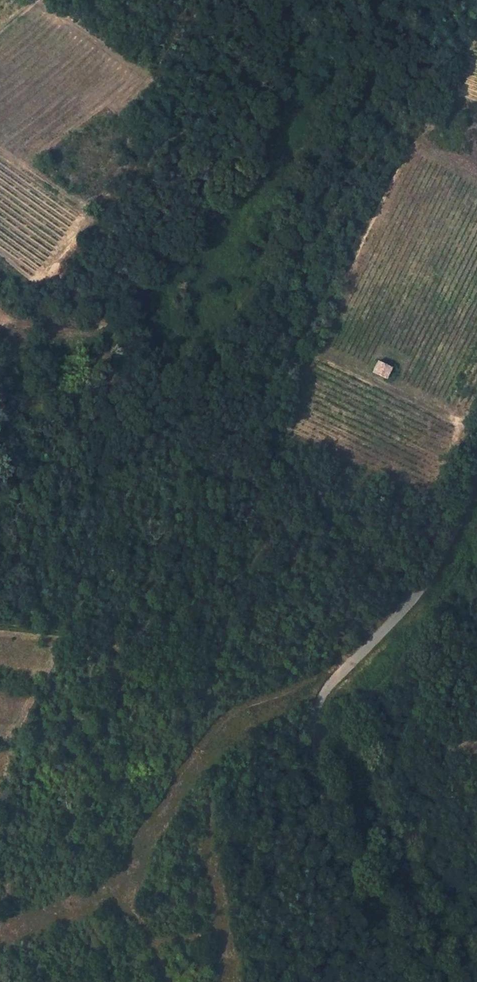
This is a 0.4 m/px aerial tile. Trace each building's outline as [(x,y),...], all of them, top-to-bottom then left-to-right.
[(379,362),(375,372),(386,377),(391,367),(379,362)]
